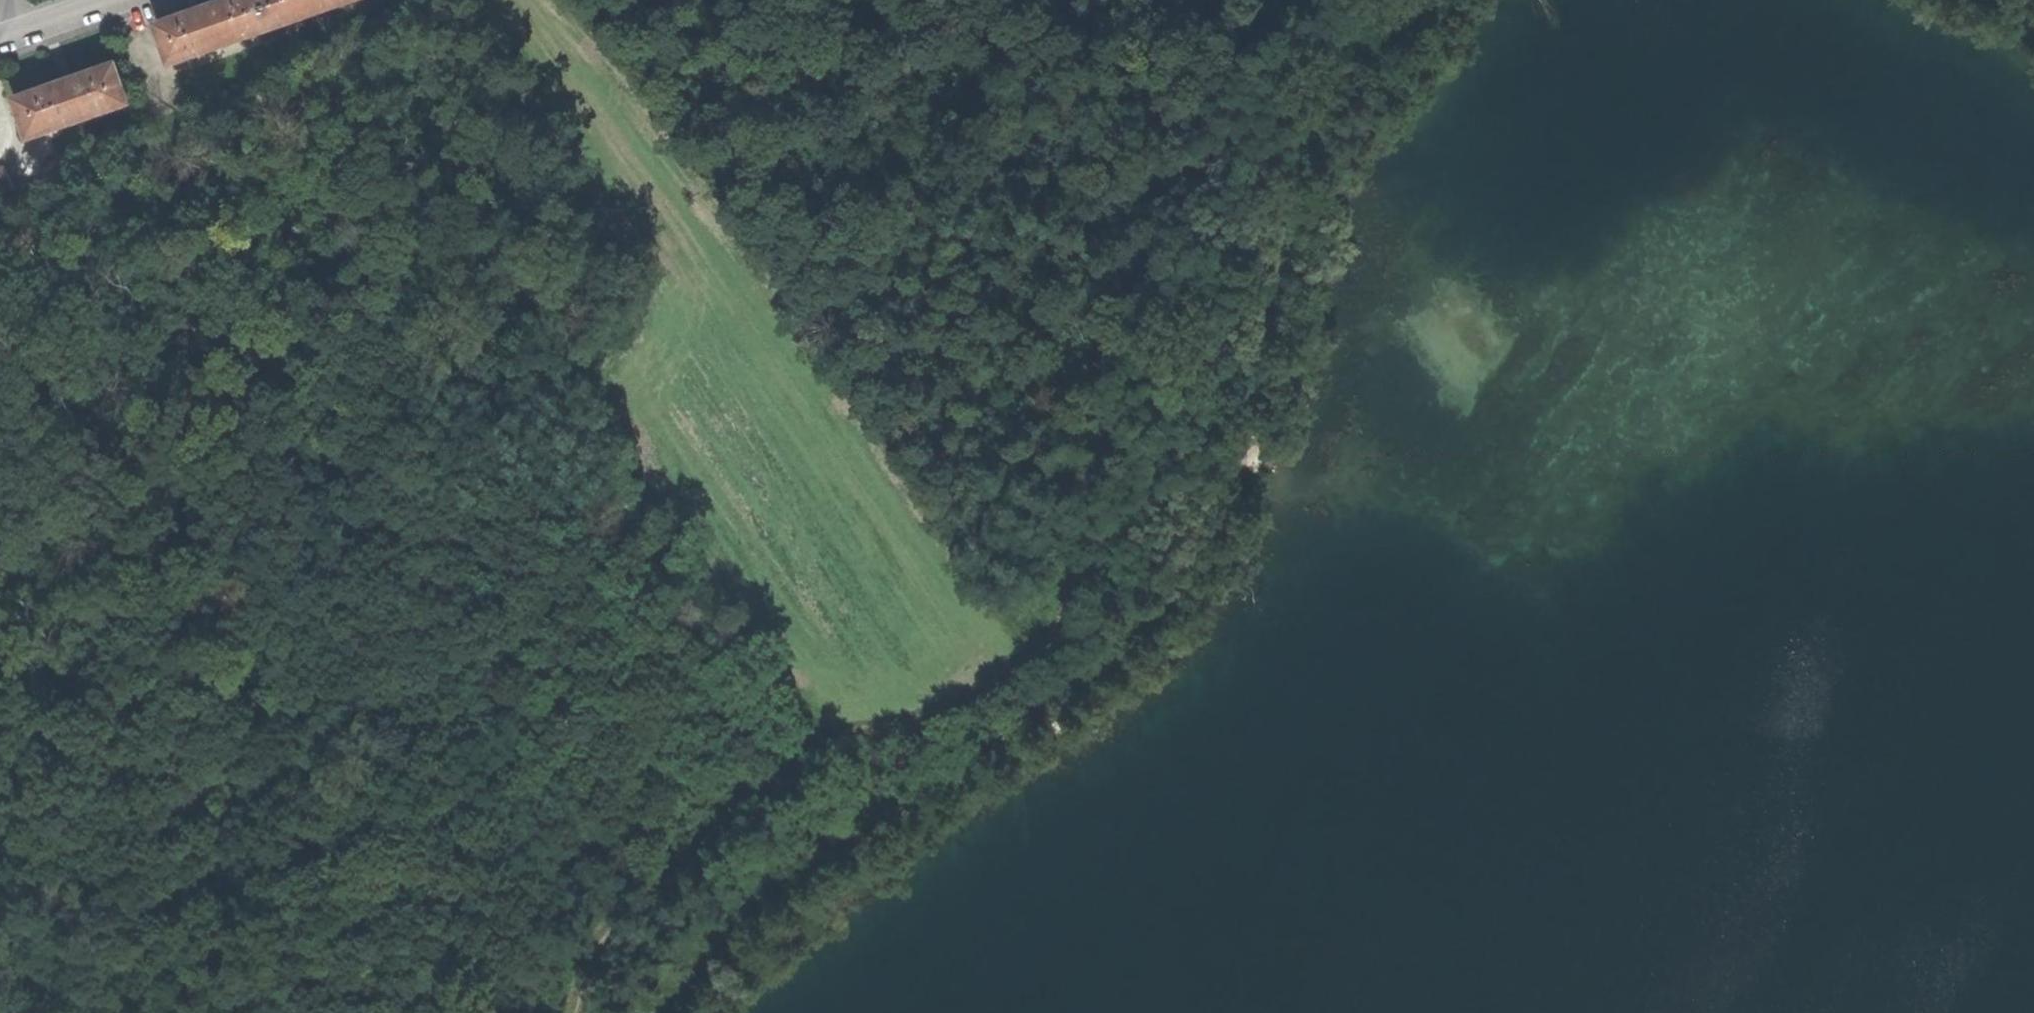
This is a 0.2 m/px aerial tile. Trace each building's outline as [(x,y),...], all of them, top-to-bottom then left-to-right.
[(173,64),(272,30),(262,0),(240,0),(217,8),(216,4),(208,6),(201,9),(203,13),(161,27),(173,64)] [(272,30),(360,0),(262,0),(272,30)] [(61,87),(18,102),(31,138),(49,132),(129,104),(116,67),(73,82),(72,79),(66,81),(60,83),(61,87)] [(15,193),(4,168),(0,170),(0,200),(15,193)]
